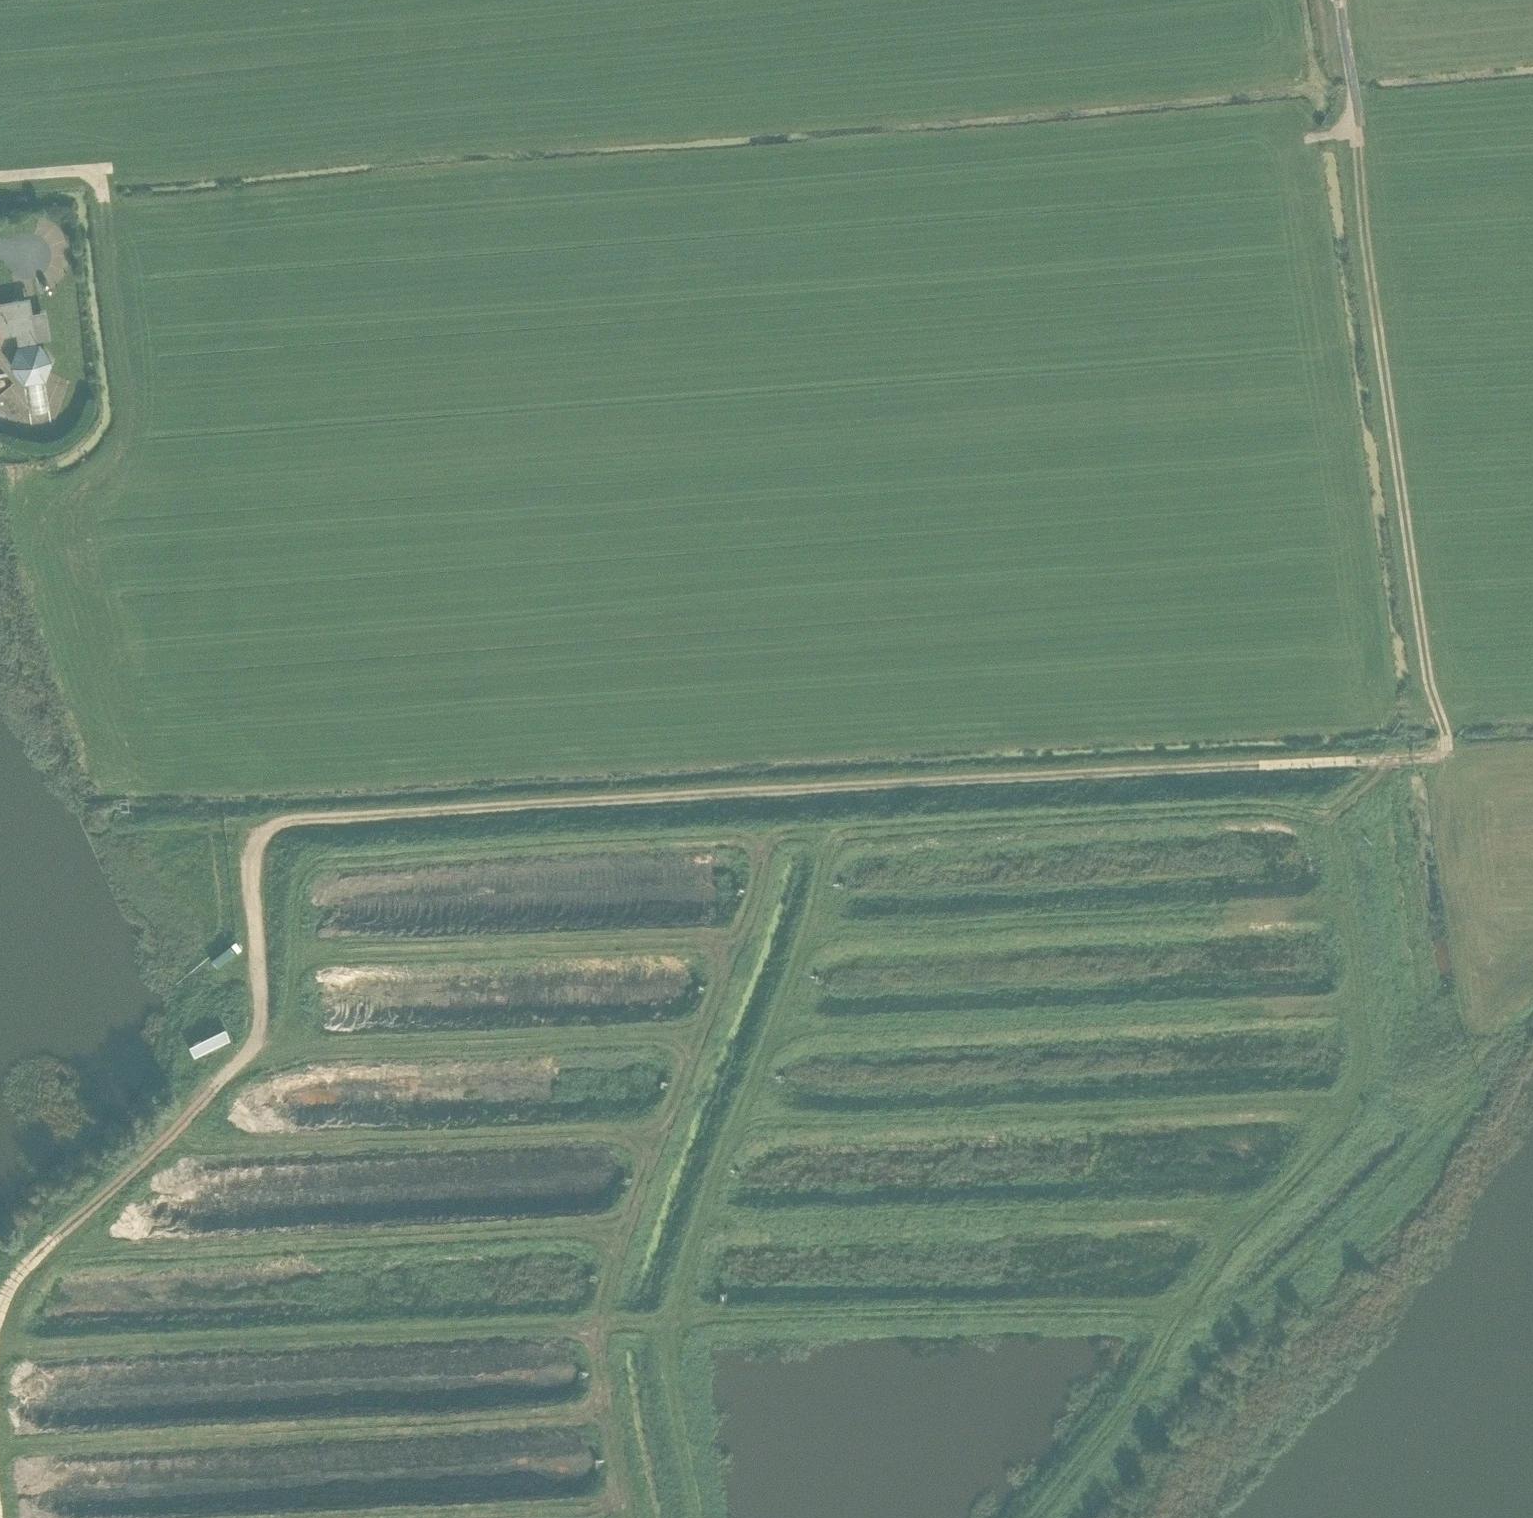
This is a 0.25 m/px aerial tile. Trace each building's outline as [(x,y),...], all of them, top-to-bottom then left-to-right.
[(16,332),(19,348),(18,348),(12,366),(24,380),(43,377),(49,359),(37,345),(36,345),(35,339),(46,337),(44,323),(23,326),(19,299),(0,302),(0,335),(16,332)]
